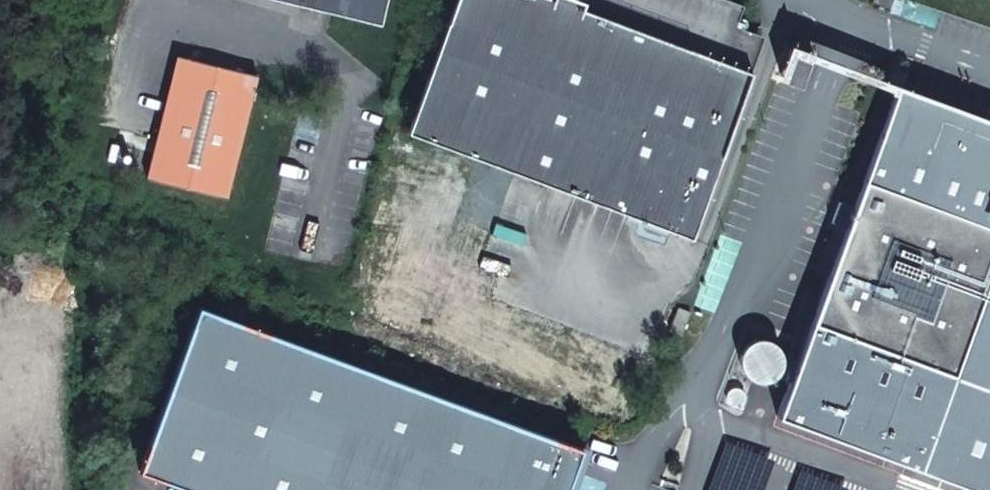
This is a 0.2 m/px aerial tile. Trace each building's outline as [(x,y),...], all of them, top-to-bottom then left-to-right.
[(330,11),(332,0),(286,0),(330,11)] [(330,11),(380,23),(386,0),(332,0),(330,11)] [(750,77),(543,0),(457,0),(406,137),(689,242),(750,77)] [(257,76),(178,57),(148,179),(227,198),(257,76)] [(901,87),(888,123),(779,415),(943,476),(980,489),(989,489),(989,119),(913,91),(901,87)] [(201,307),(140,471),(192,489),(567,489),(583,448),(201,307)] [(750,377),(760,381),(768,379),(776,375),(781,368),(783,360),(781,352),(777,345),(770,340),(762,338),(751,341),(743,348),(740,359),(743,369),(750,377)] [(731,405),(736,407),(742,405),(746,400),(746,394),(742,390),(737,388),(731,389),(727,394),(727,400),(731,405)]
